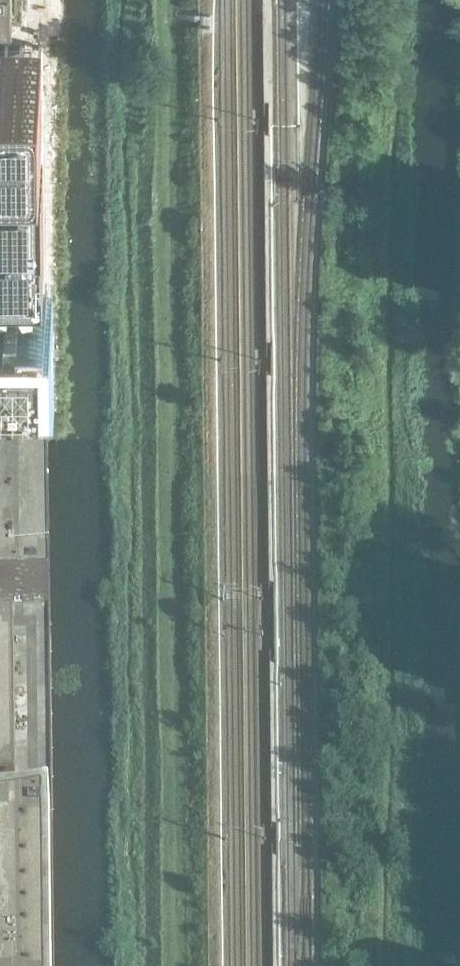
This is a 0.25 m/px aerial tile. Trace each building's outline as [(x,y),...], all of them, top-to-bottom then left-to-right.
[(11,0),(0,0),(0,25),(12,25),(11,0)] [(25,412),(47,412),(43,139),(42,44),(0,44),(0,412),(25,412)] [(50,605),(48,449),(47,449),(25,451),(9,452),(8,452),(0,453),(0,965),(54,965),(52,816),(50,605)]
